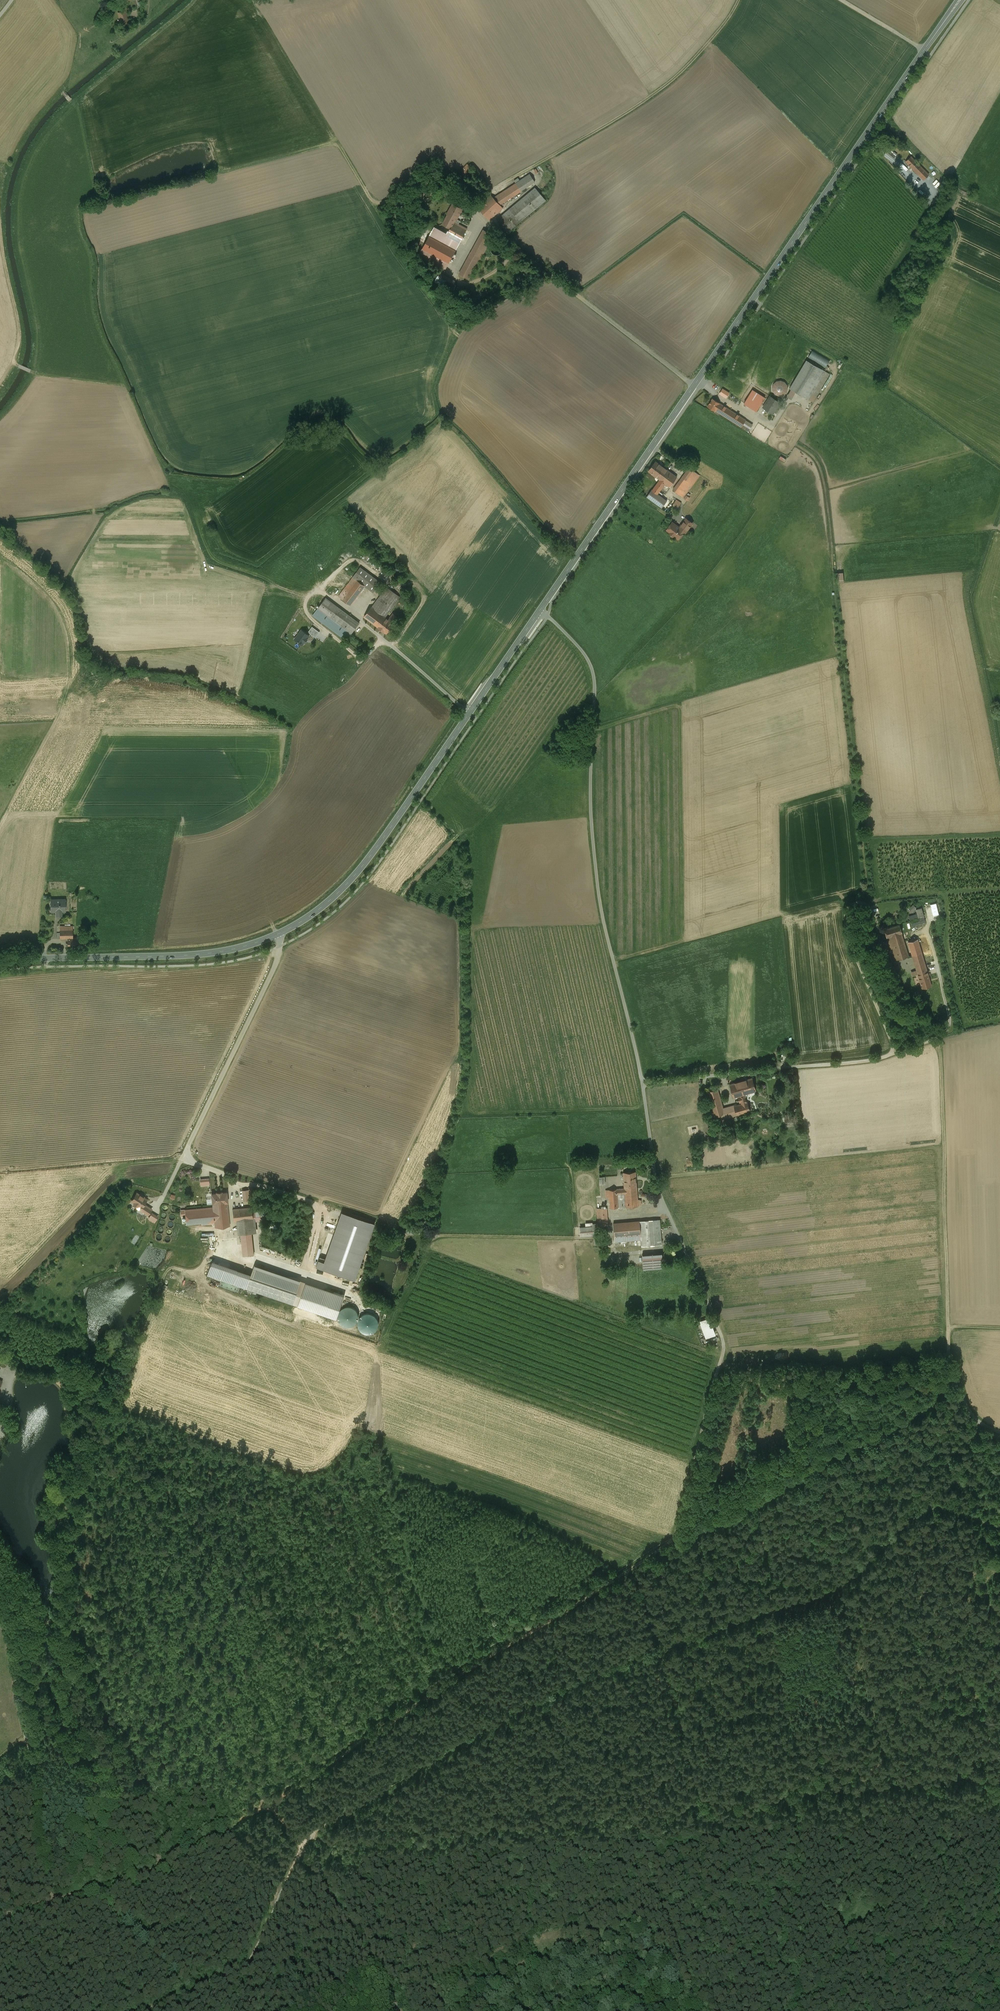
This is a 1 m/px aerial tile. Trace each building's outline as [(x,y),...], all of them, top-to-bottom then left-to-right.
[(124,11),(118,13),(122,25),(128,23),(124,11)] [(911,157),(906,162),(912,168),(914,165),(917,168),(920,166),(911,157)] [(467,164),(460,172),(464,176),(471,168),(467,164)] [(928,175),(920,166),(917,168),(914,165),(912,168),(923,179),(928,175)] [(530,174),(493,198),(500,205),(535,182),(530,174)] [(535,188),(497,220),(507,232),(545,200),(535,188)] [(453,203),(447,214),(442,224),(450,228),(451,228),(456,219),(462,208),(453,203)] [(456,219),(451,228),(450,228),(447,234),(460,242),(467,229),(458,224),(460,221),(456,219)] [(483,229),(471,252),(481,258),(493,235),(483,229)] [(455,250),(429,236),(422,248),(449,262),(455,250)] [(502,251),(503,249),(502,246),(501,244),(499,243),(496,242),(494,243),(492,244),(491,246),(490,249),(491,251),(492,253),(494,254),(497,255),(499,254),(501,253),(502,251)] [(471,252),(459,274),(469,279),(481,258),(471,252)] [(455,281),(439,272),(435,281),(450,290),(455,281)] [(806,360),(790,389),(808,400),(825,371),(806,360)] [(753,390),(744,403),(756,411),(765,398),(763,397),(753,390)] [(770,396),(763,408),(772,414),(780,402),(770,396)] [(712,398),(707,406),(714,411),(715,410),(719,403),(712,398)] [(745,420),(719,403),(715,410),(741,427),(745,420)] [(745,420),(741,427),(748,431),(752,424),(745,420)] [(667,470),(655,461),(648,471),(660,480),(667,470)] [(689,468),(673,490),(683,497),(700,475),(689,468)] [(660,480),(654,488),(659,491),(665,483),(669,487),(677,477),(667,470),(660,480)] [(666,501),(652,490),(647,497),(661,508),(666,501)] [(681,503),(676,500),(673,505),(678,508),(681,503)] [(686,518),(679,527),(686,532),(692,523),(686,518)] [(679,527),(672,522),(666,530),(670,533),(670,534),(672,536),(674,536),(676,538),(680,533),(682,534),(684,531),(685,532),(686,532),(679,527)] [(380,582),(360,567),(353,577),(365,585),(373,592),(380,582)] [(403,574),(404,572),(403,570),(402,568),(400,567),(398,567),(396,567),(394,569),(393,570),(393,572),(393,574),(395,576),(396,577),(398,578),(400,577),(402,576),(403,574)] [(353,577),(339,596),(350,605),(365,585),(353,577)] [(387,587),(372,607),(385,617),(400,597),(387,587)] [(339,608),(326,598),(318,608),(331,618),(339,608)] [(372,607),(371,607),(364,616),(379,628),(383,631),(387,633),(394,623),(388,619),(385,617),(372,607)] [(352,633),(331,618),(318,608),(313,615),(347,640),(352,633)] [(359,623),(339,608),(331,618),(352,633),(359,623)] [(397,618),(392,614),(388,619),(394,623),(397,618)] [(65,899),(51,899),(51,911),(51,910),(56,910),(56,911),(61,911),(65,911),(65,899)] [(899,924),(884,929),(887,937),(901,932),(902,932),(899,924)] [(73,926),(60,926),(60,933),(60,938),(67,938),(67,937),(73,937),(73,926)] [(901,932),(887,937),(894,960),(908,956),(904,943),(901,932)] [(73,937),(67,937),(67,938),(67,947),(85,947),(85,937),(73,937)] [(925,937),(917,939),(925,966),(933,964),(925,937)] [(925,966),(917,939),(908,942),(912,955),(922,988),(931,986),(925,966)] [(908,942),(904,943),(908,956),(912,955),(908,942)] [(752,1078),(730,1084),(733,1096),(739,1095),(744,1093),(747,1092),(756,1090),(753,1082),(754,1082),(754,1081),(754,1079),(753,1078),(752,1078)] [(717,1088),(707,1091),(714,1116),(716,1115),(718,1120),(736,1115),(734,1106),(734,1105),(723,1108),(717,1088)] [(734,1106),(736,1115),(750,1111),(748,1102),(747,1102),(747,1101),(746,1101),(741,1102),(742,1104),(734,1106)] [(636,1171),(623,1172),(623,1173),(625,1188),(617,1189),(606,1190),(606,1198),(609,1198),(610,1207),(638,1205),(636,1172),(636,1171)] [(139,1194),(136,1192),(130,1201),(133,1203),(134,1204),(138,1207),(138,1206),(140,1207),(141,1206),(144,1203),(147,1199),(144,1197),(145,1197),(140,1193),(139,1194)] [(226,1193),(212,1194),(213,1204),(227,1202),(226,1193)] [(227,1202),(213,1204),(215,1223),(215,1227),(229,1226),(227,1202)] [(144,1203),(141,1206),(140,1207),(139,1210),(148,1216),(153,1209),(144,1203)] [(213,1207),(185,1210),(186,1224),(202,1222),(202,1224),(215,1223),(213,1207)] [(253,1207),(232,1209),(234,1222),(254,1219),(253,1212),(253,1207)] [(607,1207),(597,1208),(598,1225),(608,1224),(607,1207)] [(255,1218),(256,1221),(266,1220),(265,1211),(253,1212),(254,1218),(255,1218)] [(152,1212),(148,1219),(154,1223),(158,1216),(152,1212)] [(254,1218),(236,1220),(237,1234),(241,1234),(252,1233),(257,1232),(256,1221),(255,1218),(254,1218)] [(660,1219),(649,1220),(651,1245),(661,1244),(660,1219)] [(649,1220),(640,1221),(641,1240),(641,1246),(651,1245),(649,1220)] [(640,1221),(613,1223),(615,1242),(641,1240),(640,1221)] [(593,1226),(580,1227),(581,1236),(598,1234),(597,1223),(592,1223),(593,1226)] [(252,1233),(241,1234),(243,1256),(254,1255),(252,1233)] [(669,1248),(668,1248),(667,1249),(666,1250),(665,1250),(664,1251),(664,1252),(664,1253),(664,1254),(664,1255),(664,1256),(664,1257),(665,1258),(665,1259),(666,1259),(666,1260),(668,1260),(669,1261),(670,1261),(671,1261),(673,1260),(674,1260),(674,1259),(675,1258),(676,1257),(676,1256),(676,1255),(676,1254),(676,1253),(676,1252),(675,1251),(674,1250),(674,1249),(673,1249),(672,1248),(671,1248),(670,1248),(669,1248)] [(662,1253),(642,1255),(643,1266),(643,1268),(663,1267),(663,1264),(662,1253)] [(302,1259),(284,1255),(282,1263),(300,1268),(302,1259)] [(212,1261),(207,1274),(247,1288),(251,1274),(212,1261)] [(300,1280),(255,1265),(251,1274),(247,1288),(293,1303),(300,1280)] [(344,1296),(306,1282),(298,1305),(337,1318),(344,1296)] [(376,1314),(361,1313),(361,1332),(375,1332),(376,1314)] [(716,1334),(710,1317),(700,1321),(706,1338),(716,1334)] [(558,2005),(561,2010),(584,2010),(578,1997),(572,2000),(573,2004),(571,2005),(569,2001),(567,2002),(569,2006),(566,2007),(565,2003),(558,2005)]
